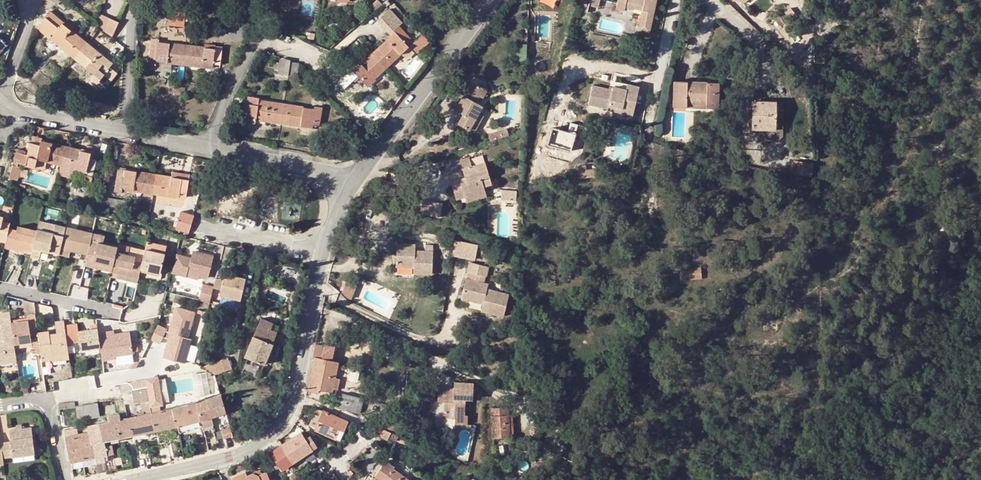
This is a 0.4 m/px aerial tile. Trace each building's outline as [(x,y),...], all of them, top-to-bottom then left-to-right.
[(618,18),(622,1),(618,0),(617,0),(614,17),(618,18)] [(652,0),(627,0),(627,2),(622,1),(618,18),(622,19),(623,14),(624,10),(641,14),(640,18),(635,38),(647,40),(654,12),(649,11),(652,0)] [(368,10),(371,15),(383,5),(379,1),(368,10)] [(598,7),(589,5),(588,13),(597,15),(598,7)] [(372,54),(385,69),(408,47),(410,46),(414,42),(412,40),(397,24),(400,21),(387,7),(375,19),(391,36),(372,54)] [(63,23),(49,11),(44,17),(45,18),(38,28),(74,59),(86,44),(62,24),(63,23)] [(187,15),(171,13),(170,24),(185,26),(187,15)] [(595,22),(597,15),(588,13),(586,20),(595,22)] [(103,30),(112,37),(118,23),(100,15),(95,23),(103,29),(103,30)] [(420,32),(412,40),(414,42),(410,46),(417,53),(429,42),(420,32)] [(152,39),(151,47),(158,48),(158,42),(159,40),(152,39)] [(156,62),(187,65),(189,46),(158,42),(158,48),(151,47),(148,69),(155,70),(156,62)] [(106,60),(86,44),(74,59),(94,75),(91,78),(97,83),(99,80),(105,86),(115,73),(103,63),(106,60)] [(204,48),(189,46),(187,65),(212,69),(213,64),(220,65),(223,46),(215,45),(215,49),(204,48)] [(366,86),(385,69),(372,54),(353,71),(352,71),(339,83),(344,88),(357,76),(366,86)] [(290,60),(280,59),(277,74),(288,76),(290,63),(290,60)] [(290,63),(288,76),(297,77),(299,64),(290,63)] [(482,81),(474,77),(471,82),(479,86),(482,81)] [(477,118),(480,113),(484,106),(476,102),(480,96),(483,89),(479,86),(471,82),(457,110),(465,115),(459,125),(476,134),(482,121),(477,118)] [(706,104),(706,108),(718,109),(719,83),(674,82),(673,107),(686,108),(686,104),(706,104)] [(612,91),(597,88),(592,107),(608,110),(608,107),(622,110),(622,108),(634,110),(639,88),(613,83),(612,91)] [(592,107),(597,88),(591,87),(588,106),(592,107)] [(248,97),(247,104),(258,105),(258,101),(259,98),(248,97)] [(256,120),(281,124),(284,105),(258,101),(258,105),(247,104),(246,115),(249,115),(248,123),(255,124),(256,120)] [(776,101),(753,101),(752,130),(776,131),(776,101)] [(315,109),(284,105),(281,124),(312,129),(313,125),(319,126),(322,108),(315,106),(315,109)] [(608,107),(608,110),(608,112),(633,117),(634,110),(622,108),(622,110),(608,107)] [(477,118),(482,121),(485,116),(480,113),(477,118)] [(33,135),(30,143),(41,145),(42,141),(42,138),(33,135)] [(41,145),(30,143),(29,149),(28,152),(17,149),(13,166),(17,167),(18,163),(35,168),(37,160),(47,162),(61,166),(66,147),(42,141),(41,145)] [(86,172),(83,181),(91,183),(96,160),(89,158),(90,153),(66,147),(61,166),(59,175),(72,178),(74,169),(86,172)] [(470,158),(447,164),(450,174),(464,170),(466,178),(467,182),(462,183),(461,180),(452,182),(456,199),(465,196),(486,191),(485,187),(493,185),(487,163),(473,167),(470,158)] [(37,160),(35,168),(45,170),(47,162),(37,160)] [(813,164),(794,162),(792,174),(812,177),(813,164)] [(594,164),(592,164),(593,177),(605,175),(604,168),(595,169),(594,164)] [(17,167),(13,166),(9,179),(18,181),(21,168),(17,167)] [(72,178),(83,181),(86,172),(74,169),(72,178)] [(122,189),(153,194),(156,175),(125,170),(125,175),(117,174),(114,196),(120,197),(122,189)] [(172,171),(171,177),(189,180),(189,174),(172,171)] [(185,197),(189,180),(171,177),(156,175),(153,194),(178,198),(178,196),(185,197)] [(287,178),(275,175),(274,182),(286,184),(287,178)] [(517,199),(518,189),(500,188),(500,198),(517,199)] [(487,196),(486,191),(465,196),(467,202),(468,202),(487,196)] [(425,198),(423,213),(442,216),(444,201),(425,198)] [(188,232),(193,216),(180,212),(175,229),(188,232)] [(6,240),(9,228),(10,223),(2,222),(3,217),(0,217),(0,238),(6,240)] [(39,222),(37,229),(53,233),(55,225),(39,222)] [(53,233),(37,229),(37,230),(32,251),(31,255),(31,257),(38,259),(40,250),(59,254),(61,247),(65,228),(55,225),(53,233)] [(32,251),(37,230),(18,226),(17,230),(9,228),(6,240),(6,243),(5,245),(32,251)] [(88,254),(91,241),(92,234),(65,228),(61,247),(72,250),(88,254)] [(453,255),(477,260),(480,244),(456,239),(453,255)] [(93,262),(112,267),(116,252),(117,248),(91,241),(88,254),(85,266),(92,267),(93,262)] [(140,269),(159,274),(166,246),(146,242),(144,251),(140,269)] [(5,245),(5,248),(31,255),(32,251),(5,245)] [(72,250),(61,247),(59,254),(70,257),(72,250)] [(138,278),(140,269),(144,251),(136,249),(135,256),(116,252),(112,267),(111,272),(111,273),(118,275),(138,279),(138,278)] [(393,250),(393,268),(410,268),(410,274),(429,274),(429,251),(422,251),(422,257),(411,257),(411,251),(393,250)] [(213,257),(192,252),(187,273),(208,278),(213,257)] [(93,262),(92,267),(111,272),(112,267),(93,262)] [(490,268),(473,263),(470,272),(487,277),(490,268)] [(157,282),(159,274),(140,269),(138,278),(157,282)] [(701,269),(681,270),(682,280),(701,279),(701,269)] [(138,279),(118,275),(117,278),(137,283),(138,279)] [(245,280),(225,275),(224,280),(221,290),(220,296),(240,300),(245,280)] [(212,288),(221,290),(224,280),(215,278),(212,288)] [(490,285),(468,279),(463,298),(484,304),(482,311),(504,317),(510,296),(488,290),(490,285)] [(188,340),(198,310),(178,304),(163,354),(194,363),(200,344),(188,340)] [(555,307),(541,312),(543,318),(564,312),(563,307),(556,309),(555,307)] [(11,323),(11,319),(10,312),(0,313),(0,323),(2,323),(3,328),(0,328),(0,340),(1,339),(2,343),(0,343),(0,364),(17,363),(14,344),(11,323)] [(28,321),(11,323),(14,344),(31,341),(31,338),(38,336),(37,332),(35,315),(28,316),(28,317),(28,321)] [(69,358),(67,344),(65,325),(64,320),(54,321),(56,333),(52,333),(52,337),(49,337),(48,333),(48,330),(37,332),(38,336),(39,340),(41,360),(51,358),(51,361),(69,358)] [(252,360),(249,368),(261,372),(276,335),(266,331),(269,324),(260,321),(245,357),(252,360)] [(157,323),(153,340),(166,344),(171,327),(157,323)] [(81,350),(100,348),(98,333),(97,328),(90,329),(78,331),(77,324),(65,325),(67,344),(80,342),(81,350)] [(279,328),(269,324),(266,331),(276,335),(279,328)] [(130,332),(114,334),(108,335),(107,331),(98,333),(100,348),(102,361),(115,359),(115,357),(133,354),(130,332)] [(324,347),(315,345),(313,358),(314,358),(308,390),(318,392),(318,389),(331,392),(337,363),(322,360),(324,347)] [(218,358),(199,367),(213,372),(222,368),(218,358)] [(450,389),(438,388),(438,402),(445,403),(444,419),(455,420),(455,425),(467,425),(467,416),(463,416),(464,403),(465,403),(465,400),(473,400),(473,384),(454,383),(454,389),(454,391),(450,391),(450,389)] [(128,419),(131,435),(155,430),(151,414),(146,388),(131,391),(134,404),(140,403),(143,416),(128,419)] [(343,394),(339,408),(344,410),(359,414),(363,399),(343,394)] [(225,412),(220,395),(207,400),(211,417),(225,412)] [(211,417),(207,400),(196,403),(200,420),(201,426),(202,429),(213,425),(211,417)] [(86,405),(88,418),(98,417),(96,403),(86,405)] [(200,420),(196,403),(173,409),(177,426),(200,420)] [(78,420),(88,418),(86,405),(75,407),(76,408),(78,420)] [(508,408),(491,409),(493,438),(510,437),(508,408)] [(151,414),(155,430),(177,426),(173,409),(151,414)] [(347,422),(323,411),(315,430),(340,441),(347,422)] [(110,440),(124,437),(120,420),(119,414),(109,416),(110,423),(100,424),(99,424),(103,441),(110,440)] [(394,414),(386,430),(391,433),(396,435),(404,418),(394,414)] [(120,420),(124,437),(131,435),(128,419),(120,420)] [(177,426),(178,432),(201,426),(200,420),(177,426)] [(104,457),(113,455),(110,440),(103,441),(99,424),(89,427),(87,427),(89,432),(94,458),(104,457)] [(391,433),(386,430),(378,427),(375,433),(388,440),(391,433)] [(2,444),(4,459),(13,458),(14,462),(14,463),(36,460),(36,455),(32,428),(23,429),(17,430),(10,431),(11,443),(2,444)] [(82,460),(77,435),(76,428),(63,431),(66,445),(70,462),(82,460)] [(233,436),(230,428),(223,430),(225,438),(233,436)] [(94,458),(89,432),(77,435),(82,460),(83,466),(95,464),(95,463),(94,458)] [(561,432),(554,436),(560,445),(566,441),(561,432)] [(303,457),(313,450),(305,439),(301,433),(291,439),(303,457)] [(310,436),(305,439),(313,450),(317,447),(310,436)] [(143,439),(135,440),(139,460),(146,459),(143,439)] [(304,459),(303,457),(291,439),(282,445),(293,463),(295,462),(296,464),(304,459)] [(293,463),(282,445),(271,453),(274,458),(277,463),(282,470),(293,463)] [(70,462),(72,471),(84,469),(83,466),(82,460),(70,462)] [(394,469),(395,467),(386,461),(375,476),(381,479),(408,479),(394,469)]
